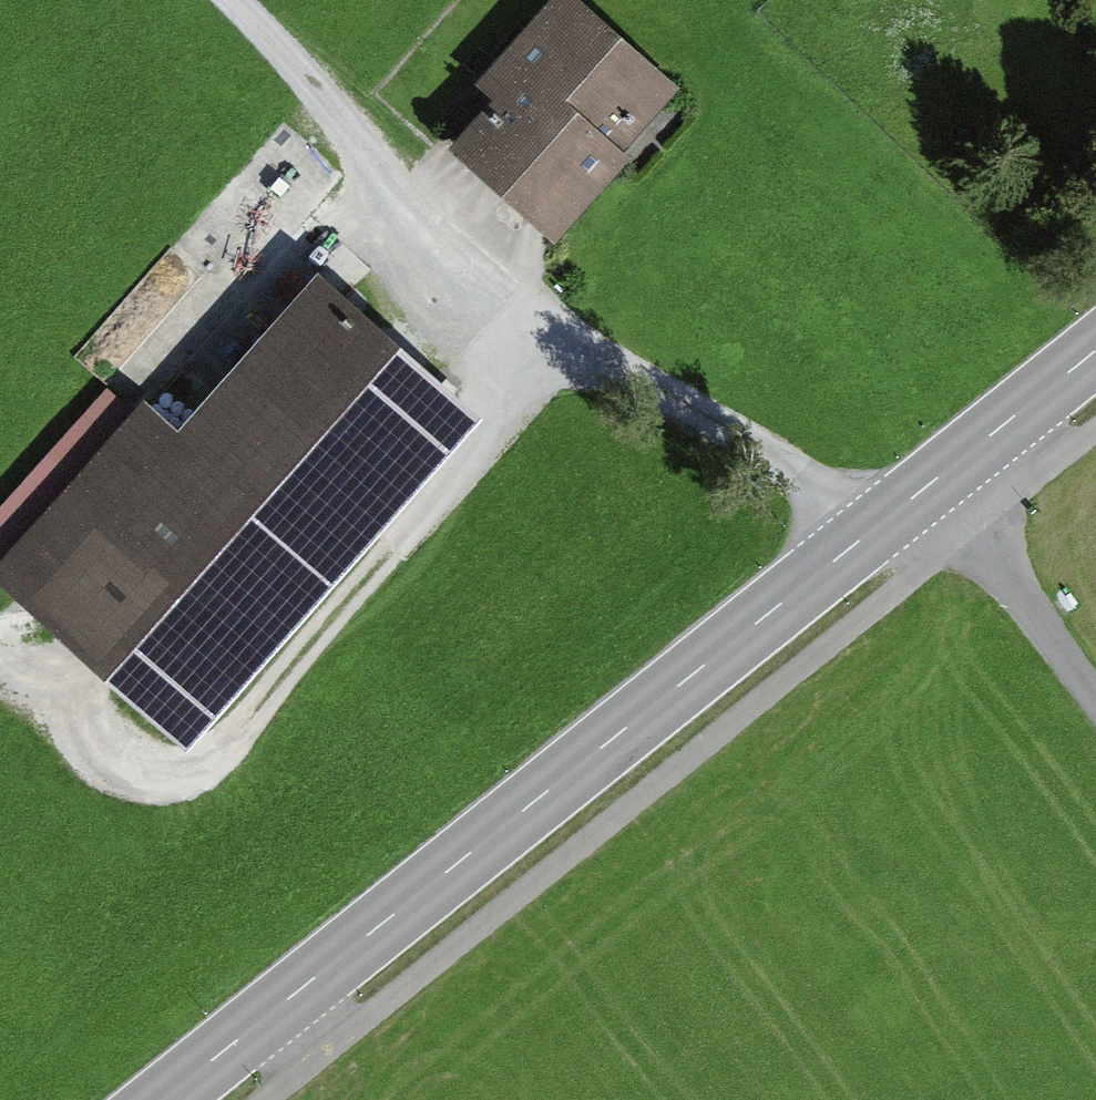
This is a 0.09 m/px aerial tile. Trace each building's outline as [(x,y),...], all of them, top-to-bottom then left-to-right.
[(593,0),(546,0),(475,82),(495,100),(454,147),(568,246),(700,93),(593,0)] [(477,415),(317,272),(188,415),(158,388),(141,407),(119,388),(0,520),(0,561),(190,732),(477,415)]
